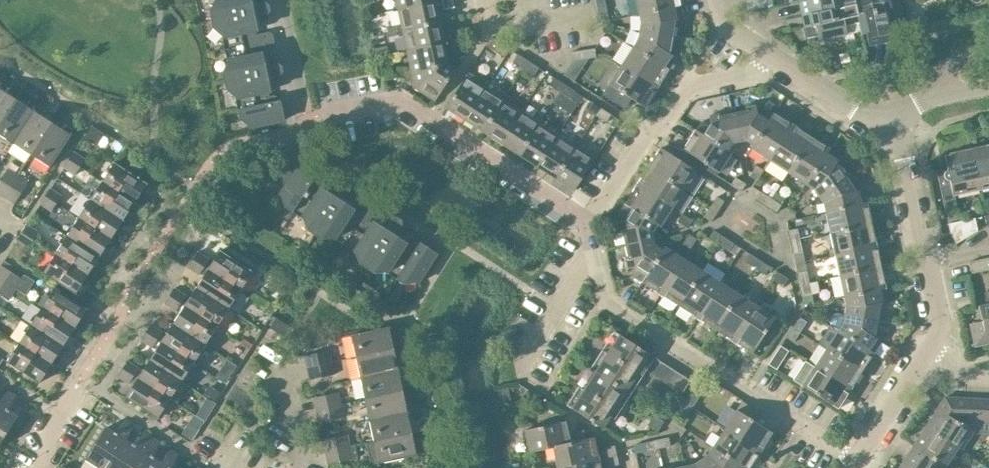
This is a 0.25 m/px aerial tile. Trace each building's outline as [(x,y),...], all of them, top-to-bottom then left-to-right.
[(253,11),(251,0),(214,0),(214,1),(209,12),(211,20),(253,11)] [(434,1),(434,0),(395,0),(397,9),(434,1)] [(443,10),(454,8),(452,0),(441,0),(443,10)] [(606,11),(604,0),(600,0),(595,1),(597,13),(606,11)] [(680,5),(679,0),(635,0),(638,14),(680,5)] [(797,0),(797,1),(801,19),(805,18),(806,27),(803,27),(806,39),(817,37),(818,41),(831,38),(834,41),(835,38),(836,37),(838,40),(839,37),(841,36),(843,38),(844,36),(847,35),(845,26),(858,23),(858,22),(854,0),(799,0),(797,0)] [(860,34),(865,33),(868,46),(880,43),(879,40),(890,38),(890,41),(903,39),(900,27),(905,26),(901,11),(903,8),(900,7),(900,6),(902,4),(899,3),(899,0),(887,0),(885,1),(884,0),(854,0),(858,22),(858,23),(860,34)] [(397,31),(439,22),(434,1),(397,9),(401,25),(396,26),(397,31)] [(638,31),(672,37),(675,20),(683,19),(680,5),(638,14),(640,23),(638,31)] [(253,11),(211,20),(212,28),(222,37),(224,49),(273,39),(272,34),(268,32),(256,34),(255,31),(257,30),(253,11)] [(407,51),(443,44),(439,22),(397,31),(398,37),(403,36),(407,51)] [(450,42),(461,40),(459,29),(448,31),(450,42)] [(669,54),(672,37),(638,31),(637,39),(632,47),(668,70),(676,59),(669,54)] [(495,52),(500,43),(491,37),(485,45),(495,52)] [(266,73),(264,64),(262,54),(260,54),(259,50),(264,49),(271,47),(274,44),(273,39),(224,49),(227,62),(227,64),(222,73),(224,82),(266,73)] [(461,40),(450,42),(452,52),(463,50),(461,40)] [(504,58),(510,49),(500,43),(495,52),(485,45),(504,58)] [(407,73),(448,65),(443,44),(407,51),(410,67),(406,68),(407,73)] [(656,88),(668,70),(632,47),(620,65),(656,88)] [(584,59),(595,57),(594,48),(582,50),(584,59)] [(572,61),(584,59),(582,50),(570,52),(572,61)] [(523,69),(528,61),(517,54),(512,62),(523,69)] [(534,75),(538,68),(528,61),(523,69),(534,75)] [(448,65),(407,73),(408,79),(413,78),(414,88),(435,101),(455,69),(448,65)] [(644,107),(656,88),(620,65),(601,94),(624,109),(630,99),(644,107)] [(464,120),(485,88),(471,79),(473,76),(468,72),(445,108),(464,120)] [(237,109),(277,100),(277,98),(273,96),(269,97),(268,92),(270,91),(266,73),(224,82),(226,90),(235,98),(237,109)] [(559,92),(564,84),(553,77),(548,85),(559,92)] [(15,99),(5,92),(8,87),(0,83),(0,122),(15,99)] [(570,99),(574,91),(564,84),(559,92),(570,99)] [(482,132),(506,96),(500,92),(498,96),(485,88),(464,120),(482,132)] [(501,143),(521,111),(507,103),(510,98),(506,96),(482,132),(501,143)] [(36,106),(30,102),(27,107),(15,99),(0,122),(0,135),(12,143),(36,106)] [(277,100),(237,109),(239,119),(249,126),(249,127),(284,120),(280,101),(277,101),(277,100)] [(595,115),(600,108),(589,101),(584,108),(595,115)] [(753,145),(774,113),(764,107),(760,115),(757,112),(755,105),(745,107),(746,110),(732,113),(739,141),(745,140),(752,145),(753,145)] [(31,155),(52,123),(41,115),(43,110),(36,106),(12,143),(31,155)] [(606,122),(611,115),(600,108),(595,115),(606,122)] [(519,155),(542,119),(537,116),(534,120),(521,111),(501,143),(519,155)] [(732,143),(739,141),(732,113),(718,116),(718,113),(708,115),(710,123),(708,126),(700,121),(694,130),(727,151),(727,150),(732,143)] [(769,161),(792,125),(774,113),(753,145),(752,145),(750,148),(769,161)] [(537,166),(557,135),(544,126),(546,122),(542,119),(519,155),(537,166)] [(52,123),(31,155),(50,167),(74,131),(66,126),(63,130),(52,123)] [(787,172),(811,136),(792,125),(769,161),(787,172)] [(730,152),(727,150),(727,151),(694,130),(682,149),(718,172),(730,152)] [(555,178),(578,142),(573,139),(571,143),(557,135),(537,166),(555,178)] [(806,184),(829,148),(811,136),(787,172),(806,184)] [(574,190),(594,158),(580,149),(583,145),(578,142),(555,178),(574,190)] [(971,150),(979,188),(988,186),(988,146),(971,150)] [(683,190),(696,171),(659,148),(647,166),(683,190)] [(818,196),(846,177),(835,162),(840,155),(829,148),(806,184),(814,189),(818,196)] [(954,194),(979,188),(971,150),(944,156),(946,168),(936,171),(944,209),(956,206),(954,194)] [(68,160),(80,167),(85,159),(73,152),(68,160)] [(315,176),(299,165),(293,174),(287,170),(289,166),(289,161),(286,159),(273,178),(285,186),(280,194),(284,207),(293,213),(316,178),(314,177),(315,176)] [(75,175),(80,167),(68,160),(63,168),(75,175)] [(102,182),(139,206),(142,200),(137,197),(146,184),(114,163),(102,182)] [(749,176),(756,181),(763,170),(755,165),(749,176)] [(672,208),(683,190),(647,166),(636,185),(672,208)] [(17,176),(7,169),(0,179),(0,195),(3,197),(17,176)] [(3,197),(14,204),(15,205),(29,183),(17,176),(3,197)] [(740,192),(745,184),(735,177),(730,185),(740,192)] [(825,213),(867,203),(864,189),(856,192),(846,177),(818,196),(823,203),(825,213)] [(314,234),(337,198),(317,186),(318,184),(317,179),(316,178),(293,213),(302,218),(307,230),(314,234)] [(135,211),(139,206),(102,182),(90,200),(122,221),(130,207),(135,211)] [(660,227),(672,208),(636,185),(624,203),(657,224),(656,225),(660,227)] [(44,196),(56,204),(61,196),(50,188),(44,196)] [(766,206),(771,198),(760,192),(755,199),(766,206)] [(51,211),(56,204),(44,196),(39,204),(51,211)] [(709,206),(717,212),(724,201),(716,196),(709,206)] [(337,198),(314,234),(321,239),(333,238),(344,245),(372,202),(368,199),(364,200),(356,213),(352,211),(353,209),(337,198)] [(776,213),(781,205),(771,198),(766,206),(776,213)] [(113,233),(122,221),(90,200),(78,218),(115,242),(118,237),(113,233)] [(366,268),(389,232),(373,222),(372,224),(369,222),(377,209),(376,204),(372,202),(344,245),(355,253),(359,264),(366,268)] [(616,222),(618,232),(621,232),(624,245),(653,239),(659,238),(657,230),(660,227),(656,225),(657,224),(624,203),(618,213),(625,217),(623,221),(616,222)] [(829,234),(872,224),(867,203),(825,213),(829,234)] [(712,220),(717,212),(709,206),(703,217),(711,222),(712,220)] [(687,228),(692,221),(682,214),(676,222),(687,228)] [(112,247),(115,242),(78,218),(67,236),(99,256),(107,244),(112,247)] [(956,243),(977,231),(974,218),(948,224),(949,233),(956,243)] [(21,233),(32,241),(38,232),(26,224),(21,233)] [(834,255),(876,245),(872,224),(829,234),(833,248),(828,250),(829,255),(834,254),(834,255)] [(790,242),(799,240),(797,228),(788,230),(790,242)] [(718,245),(723,237),(713,230),(708,238),(718,245)] [(394,278),(416,243),(415,243),(411,244),(408,248),(404,245),(406,243),(389,232),(366,268),(373,273),(385,272),(394,278)] [(28,248),(32,241),(21,233),(16,240),(28,248)] [(689,250),(696,239),(688,234),(681,245),(689,250)] [(90,269),(99,256),(67,236),(55,255),(92,278),(95,273),(90,269)] [(728,251),(733,243),(723,237),(718,245),(728,251)] [(659,238),(653,239),(624,245),(627,259),(624,259),(626,269),(634,267),(637,269),(632,277),(642,283),(663,251),(662,250),(664,247),(661,245),(659,238)] [(790,242),(793,254),(802,252),(799,240),(790,242)] [(416,243),(394,278),(403,284),(417,282),(436,253),(419,243),(418,245),(416,243)] [(839,276),(881,267),(876,245),(834,255),(839,276)] [(660,295),(683,259),(664,247),(662,250),(663,251),(642,283),(660,295)] [(193,259),(240,290),(252,271),(220,250),(211,264),(207,261),(209,259),(198,251),(193,259)] [(754,268),(759,260),(749,254),(744,261),(754,268)] [(88,283),(92,278),(55,255),(43,273),(74,293),(83,280),(88,283)] [(971,274),(988,270),(988,257),(968,262),(971,274)] [(229,308),(240,290),(193,259),(188,267),(199,274),(201,272),(204,274),(196,287),(229,308)] [(678,307),(701,271),(683,259),(660,295),(678,307)] [(764,275),(770,267),(759,260),(754,268),(764,275)] [(14,290),(21,278),(0,265),(0,280),(14,290)] [(843,297),(886,288),(881,267),(839,276),(843,297)] [(800,285),(809,283),(806,270),(797,272),(800,285)] [(697,318),(719,282),(701,271),(678,307),(697,318)] [(783,286),(788,278),(777,272),(772,280),(783,286)] [(14,290),(0,280),(0,295),(8,300),(14,290)] [(715,330),(738,294),(719,282),(697,318),(715,330)] [(800,285),(802,296),(811,294),(809,283),(800,285)] [(40,306),(79,331),(84,323),(80,320),(87,309),(54,287),(48,296),(44,294),(37,304),(40,306)] [(217,326),(229,308),(196,287),(188,299),(184,297),(185,295),(174,288),(169,295),(217,326)] [(844,314),(876,320),(879,302),(888,301),(886,288),(843,297),(845,306),(844,314)] [(733,342),(756,306),(738,294),(715,330),(733,342)] [(205,344),(217,326),(169,295),(164,303),(175,310),(177,308),(181,311),(172,323),(205,344)] [(988,344),(988,304),(978,307),(981,321),(970,323),(975,347),(988,344)] [(74,339),(79,331),(40,306),(41,307),(29,326),(62,347),(69,336),(74,339)] [(756,306),(733,342),(751,354),(774,318),(756,306)] [(876,320),(844,314),(836,313),(832,315),(830,318),(829,322),(831,326),(837,330),(874,354),(881,343),(873,337),(876,320)] [(800,332),(806,322),(798,317),(792,327),(800,332)] [(287,340),(294,330),(276,318),(269,328),(287,340)] [(193,363),(205,344),(172,323),(164,336),(160,333),(162,331),(151,324),(146,332),(193,363)] [(56,356),(62,347),(29,326),(18,344),(55,368),(60,359),(56,356)] [(355,357),(393,349),(390,335),(395,334),(394,326),(351,336),(355,357)] [(793,342),(800,332),(792,327),(785,337),(793,342)] [(874,354),(837,330),(826,349),(862,372),(874,354)] [(566,405),(602,429),(641,368),(681,394),(690,380),(614,331),(566,405)] [(181,381),(193,363),(146,332),(141,339),(152,347),(153,345),(157,347),(148,360),(181,381)] [(50,375),(55,368),(18,344),(6,362),(39,383),(46,372),(50,375)] [(360,378),(403,369),(401,361),(396,362),(393,349),(355,357),(360,378)] [(850,390),(862,372),(826,349),(814,367),(850,390)] [(305,368),(332,362),(329,350),(303,356),(305,368)] [(776,369),(783,359),(775,354),(768,364),(776,369)] [(228,359),(222,368),(231,374),(236,365),(228,359)] [(170,399),(181,381),(148,360),(140,373),(136,370),(138,367),(127,360),(122,368),(170,399)] [(850,390),(814,367),(805,361),(793,380),(838,409),(850,390)] [(305,368),(308,379),(308,380),(335,374),(332,362),(305,368)] [(157,418),(170,399),(122,368),(117,376),(128,383),(129,381),(133,383),(125,397),(157,418)] [(364,399),(402,391),(399,377),(404,376),(403,369),(360,378),(364,399)] [(209,387),(204,394),(214,400),(219,393),(209,387)] [(508,388),(498,390),(500,402),(510,400),(508,388)] [(18,417),(9,412),(10,411),(8,410),(16,397),(7,391),(0,402),(0,445),(18,417)] [(369,421),(412,411),(410,403),(405,405),(402,391),(364,399),(369,421)] [(314,410),(341,405),(338,392),(312,398),(314,410)] [(684,402),(692,408),(698,398),(690,393),(684,402)] [(966,420),(967,398),(944,397),(937,407),(955,420),(966,420)] [(206,398),(202,403),(211,409),(214,404),(206,398)] [(980,421),(981,399),(967,398),(966,420),(980,421)] [(981,399),(980,421),(988,422),(988,399),(981,399)] [(724,429),(760,452),(772,433),(757,423),(762,414),(742,401),(724,429)] [(685,418),(692,408),(684,402),(677,413),(685,418)] [(314,410),(317,423),(344,417),(341,405),(314,410)] [(955,420),(937,407),(925,427),(956,447),(960,450),(972,431),(955,420)] [(373,441),(411,433),(408,419),(413,418),(412,411),(369,421),(373,441)] [(193,415),(188,422),(198,428),(203,421),(193,415)] [(647,425),(657,432),(663,421),(653,415),(647,425)] [(134,426),(125,421),(117,433),(115,432),(115,433),(106,427),(85,460),(98,467),(106,467),(125,439),(125,440),(134,426)] [(585,440),(585,439),(583,430),(572,432),(573,437),(569,438),(565,421),(523,430),(529,453),(552,448),(552,447),(585,440)] [(947,461),(956,447),(925,427),(913,445),(948,467),(951,463),(947,461)] [(760,452),(724,429),(713,447),(745,467),(749,467),(760,452)] [(151,438),(143,432),(135,444),(133,443),(132,444),(125,440),(125,439),(106,467),(132,467),(151,438)] [(373,441),(367,443),(371,465),(378,463),(421,454),(419,445),(414,446),(411,433),(373,441)] [(324,452),(350,447),(347,434),(321,440),(324,452)] [(598,459),(594,437),(585,439),(585,440),(552,447),(552,448),(557,467),(598,459)] [(658,449),(670,446),(668,437),(656,439),(658,449)] [(160,462),(153,457),(154,457),(151,455),(159,443),(151,438),(132,467),(157,467),(161,463),(160,462)] [(646,451),(658,449),(656,439),(644,442),(646,451)] [(606,457),(616,455),(614,445),(604,447),(606,457)] [(948,467),(913,445),(901,464),(908,467),(948,467)] [(324,452),(326,465),(353,459),(350,447),(324,452)] [(713,447),(707,455),(701,459),(707,467),(745,467),(713,447)] [(170,467),(178,455),(169,449),(160,462),(161,463),(157,467),(172,467),(170,467)] [(616,455),(606,457),(608,467),(619,465),(616,455)] [(598,459),(557,467),(600,467),(598,459)] [(701,459),(694,464),(685,466),(685,467),(707,467),(701,459)]
